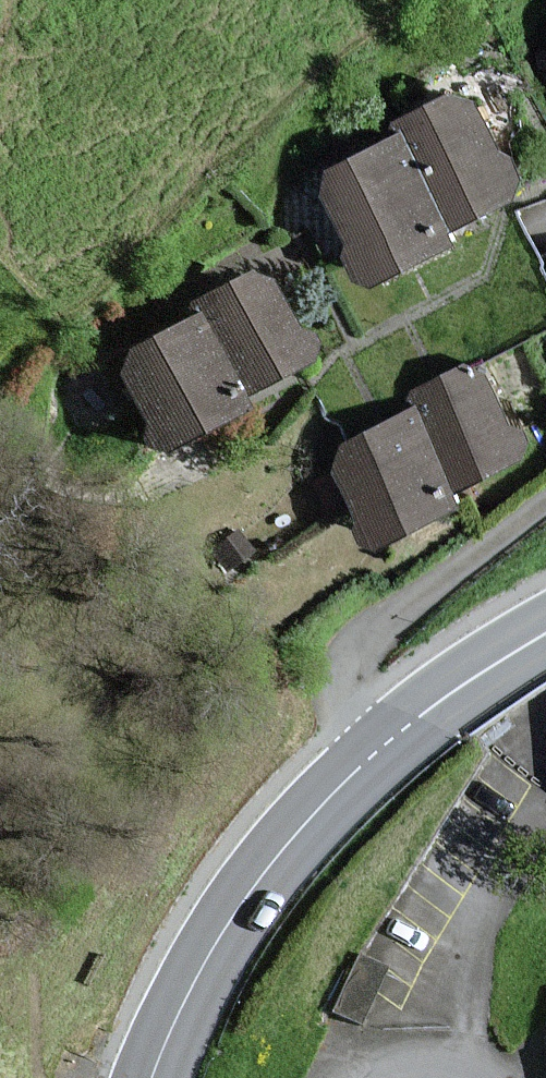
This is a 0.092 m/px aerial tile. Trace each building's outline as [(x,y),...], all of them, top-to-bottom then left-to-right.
[(464,98),(384,130),(392,151),(424,230),(504,198),(464,98)] [(432,249),(424,230),(392,151),(309,184),(349,282),(432,249)] [(247,277),(167,310),(175,330),(207,409),(287,377),(247,277)] [(215,429),(207,409),(175,330),(92,363),(132,462),(215,429)] [(469,368),(389,400),(397,421),(429,500),(509,468),(469,368)] [(436,519),(429,500),(397,421),(314,454),(354,552),(436,519)]
